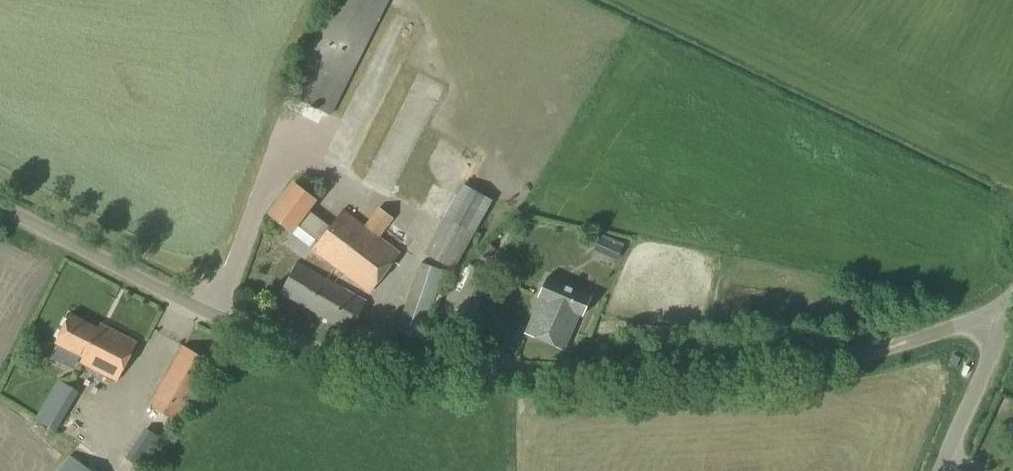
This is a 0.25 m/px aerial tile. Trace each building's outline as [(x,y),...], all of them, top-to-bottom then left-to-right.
[(389,1),(387,0),(332,0),(285,94),(331,117),(389,1)] [(329,228),(307,210),(315,200),(293,184),(269,216),(291,232),(296,226),(318,243),(311,251),(370,295),(401,253),(380,237),(386,228),(390,231),(396,221),(393,219),(378,207),(364,226),(342,210),(329,228)] [(454,272),(492,201),(463,184),(423,254),(454,272)] [(600,237),(593,253),(616,262),(623,246),(600,237)] [(487,259),(493,250),(486,245),(479,254),(487,259)] [(349,334),(366,302),(297,262),(279,293),(349,334)] [(487,289),(493,275),(473,266),(467,279),(466,279),(461,290),(452,286),(442,310),(451,314),(445,328),(468,337),(473,324),(487,289)] [(581,317),(590,297),(547,278),(538,298),(540,299),(524,334),(565,352),(580,316),(581,317)] [(98,330),(70,316),(56,345),(83,358),(81,364),(117,381),(136,343),(100,325),(98,330)] [(178,424),(212,364),(183,346),(148,406),(178,424)] [(40,412),(61,430),(91,393),(70,376),(40,412)] [(69,456),(58,470),(91,470),(69,456)]
